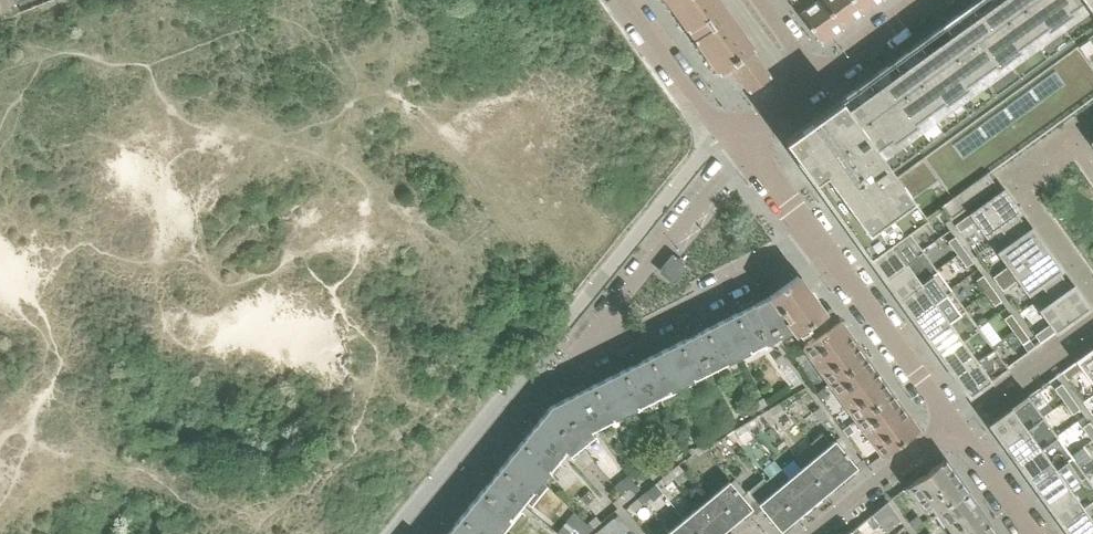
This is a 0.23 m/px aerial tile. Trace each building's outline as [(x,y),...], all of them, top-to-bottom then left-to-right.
[(719,0),(677,0),(670,6),(720,74),(730,67),(752,50),(755,49),(719,0)] [(785,141),(799,160),(815,183),(824,195),(842,220),(869,257),(871,260),(910,232),(928,219),(942,208),(951,220),(998,187),(989,174),(1092,99),(1092,0),(980,0),(947,23),(942,27),(896,61),(890,65),(844,98),(794,134),(785,141)] [(822,0),(819,0),(800,15),(820,43),(842,28),(822,0)] [(853,0),(822,0),(842,28),(862,13),(853,0)] [(862,13),(880,0),(853,0),(862,13)] [(772,78),(752,50),(730,67),(733,70),(750,94),(772,78)] [(1026,220),(1005,190),(970,215),(986,237),(999,227),(1005,235),(1026,220)] [(1047,249),(1026,220),(1005,235),(1011,244),(998,253),(1013,274),(1047,249)] [(923,250),(921,248),(911,234),(910,232),(871,260),(884,279),(923,250)] [(965,250),(955,237),(948,242),(958,255),(965,250)] [(1068,278),(1047,249),(1013,274),(1028,295),(1041,285),(1047,294),(1068,278)] [(925,254),(925,253),(923,250),(884,279),(898,298),(937,270),(935,267),(925,254)] [(974,263),(965,250),(958,255),(967,268),(974,263)] [(674,283),(687,267),(673,256),(661,271),(674,283)] [(951,289),(949,286),(949,287),(939,273),(939,272),(937,270),(898,298),(912,317),(951,289)] [(993,288),(984,275),(976,281),(986,294),(993,288)] [(825,313),(816,300),(818,298),(812,289),(809,291),(799,276),(770,297),(771,297),(795,329),(798,334),(803,331),(802,329),(825,313)] [(1090,308),(1068,278),(1047,294),(1053,302),(1040,311),(1056,333),(1090,308)] [(1002,301),(993,288),(986,294),(995,307),(1002,301)] [(965,308),(963,306),(953,292),(951,289),(912,317),(926,337),(965,308)] [(780,337),(795,329),(771,297),(755,305),(753,300),(740,307),(743,311),(721,322),(739,358),(750,352),(748,348),(773,336),(775,340),(780,338),(780,337)] [(979,328),(977,325),(967,312),(967,311),(965,308),(926,337),(940,356),(979,328)] [(811,342),(839,321),(830,309),(825,313),(802,329),(803,331),(811,342)] [(1021,327),(1011,314),(1004,319),(1014,332),(1021,327)] [(840,320),(839,321),(811,342),(818,353),(814,356),(827,374),(832,372),(837,378),(867,357),(840,320)] [(729,363),(739,358),(721,322),(698,333),(696,328),(685,334),(687,339),(664,350),(682,386),(695,379),(693,375),(727,359),(729,363)] [(1030,340),(1021,327),(1014,332),(1023,345),(1030,340)] [(993,347),(991,344),(991,345),(981,331),(979,328),(940,356),(954,375),(993,347)] [(1008,368),(1005,364),(995,350),(993,347),(954,375),(969,396),(1008,368)] [(673,390),(682,386),(664,350),(641,362),(639,357),(628,362),(630,367),(609,378),(627,413),(637,408),(635,404),(671,386),(673,390)] [(1076,362),(1092,384),(1092,383),(1092,350),(1076,362)] [(802,383),(788,364),(789,363),(783,354),(775,359),(795,387),(802,383)] [(892,393),(867,357),(837,378),(844,388),(840,392),(853,410),(858,407),(863,414),(892,393)] [(588,427),(613,415),(615,419),(627,413),(609,378),(587,389),(584,384),(572,391),(574,395),(551,406),(581,444),(591,435),(588,427)] [(1071,397),(1062,384),(1055,389),(1064,402),(1071,397)] [(919,430),(892,393),(863,414),(869,423),(865,427),(879,445),(883,442),(889,451),(919,430)] [(1044,417),(1042,414),(1041,414),(1031,400),(1032,400),(1029,396),(990,424),(1005,445),(1044,417)] [(768,404),(764,397),(760,400),(763,407),(768,404)] [(1081,410),(1071,397),(1064,402),(1067,406),(1074,415),(1081,410)] [(763,407),(760,400),(754,404),(758,410),(763,407)] [(791,414),(784,402),(780,404),(780,403),(770,409),(777,422),(791,414)] [(546,468),(558,453),(563,448),(569,453),(581,444),(551,406),(535,426),(531,423),(527,428),(522,434),(526,437),(511,456),(541,480),(549,471),(546,468)] [(827,416),(821,407),(813,412),(819,422),(827,416)] [(1058,436),(1056,433),(1055,434),(1045,420),(1046,419),(1044,417),(1005,445),(1019,464),(1058,436)] [(763,432),(754,419),(744,425),(749,431),(754,439),(763,432)] [(1090,422),(1083,428),(1092,441),(1092,440),(1092,427),(1090,422)] [(710,440),(706,433),(700,423),(685,432),(695,449),(703,443),(710,440)] [(749,431),(744,425),(735,431),(739,437),(749,431)] [(719,434),(715,427),(706,433),(710,440),(714,437),(719,434)] [(858,468),(835,441),(832,444),(823,433),(811,444),(813,446),(842,480),(858,468)] [(1072,455),(1070,453),(1069,453),(1059,439),(1060,439),(1058,436),(1019,464),(1033,483),(1072,455)] [(707,449),(718,443),(714,437),(710,440),(703,443),(707,449)] [(605,451),(596,439),(586,446),(596,459),(605,451)] [(707,449),(703,443),(695,449),(698,455),(707,449)] [(842,480),(813,446),(798,458),(827,493),(842,480)] [(670,465),(663,456),(658,451),(650,458),(657,466),(662,472),(670,465)] [(1086,475),(1084,472),(1083,472),(1073,458),(1074,458),(1072,455),(1033,483),(1047,503),(1086,475)] [(506,517),(518,502),(530,487),(533,490),(541,480),(511,456),(495,475),(491,472),(487,477),(483,481),(487,485),(472,504),(502,528),(509,520),(506,517)] [(827,493),(798,458),(783,470),(813,505),(827,493)] [(967,491),(945,460),(909,486),(921,505),(929,516),(937,511),(938,512),(966,492),(967,491)] [(690,477),(679,464),(670,472),(681,485),(690,477)] [(653,480),(662,472),(657,466),(648,473),(653,480)] [(636,495),(616,469),(607,476),(622,496),(627,502),(636,495)] [(813,505),(783,470),(783,469),(767,482),(797,518),(813,505)] [(1087,478),(1088,477),(1086,475),(1047,503),(1061,522),(1092,499),(1092,486),(1087,478)] [(797,518),(767,482),(764,479),(741,498),(751,509),(755,514),(763,508),(781,531),(797,518)] [(751,509),(741,498),(728,483),(715,494),(737,521),(751,509)] [(653,502),(663,493),(655,484),(640,497),(645,503),(651,498),(653,502)] [(982,513),(966,492),(938,512),(953,533),(982,513)] [(737,521),(715,494),(700,506),(722,533),(737,521)] [(618,509),(627,502),(622,496),(613,503),(618,509)] [(635,512),(645,503),(640,497),(629,506),(635,512)] [(1061,522),(1069,533),(1085,533),(1092,528),(1092,499),(1061,522)] [(902,520),(888,502),(866,520),(874,530),(879,526),(886,533),(902,520)] [(502,528),(472,504),(455,524),(451,521),(443,530),(447,533),(497,533),(502,528)] [(700,506),(685,519),(697,533),(722,533),(700,506)] [(685,519),(677,510),(662,523),(670,531),(672,533),(697,533),(685,519)] [(982,513),(953,533),(997,533),(982,513)] [(923,522),(918,515),(909,522),(914,529),(923,522)] [(593,529),(602,522),(597,516),(587,524),(593,529)] [(615,519),(614,518),(602,528),(607,533),(623,533),(626,532),(615,519)]
